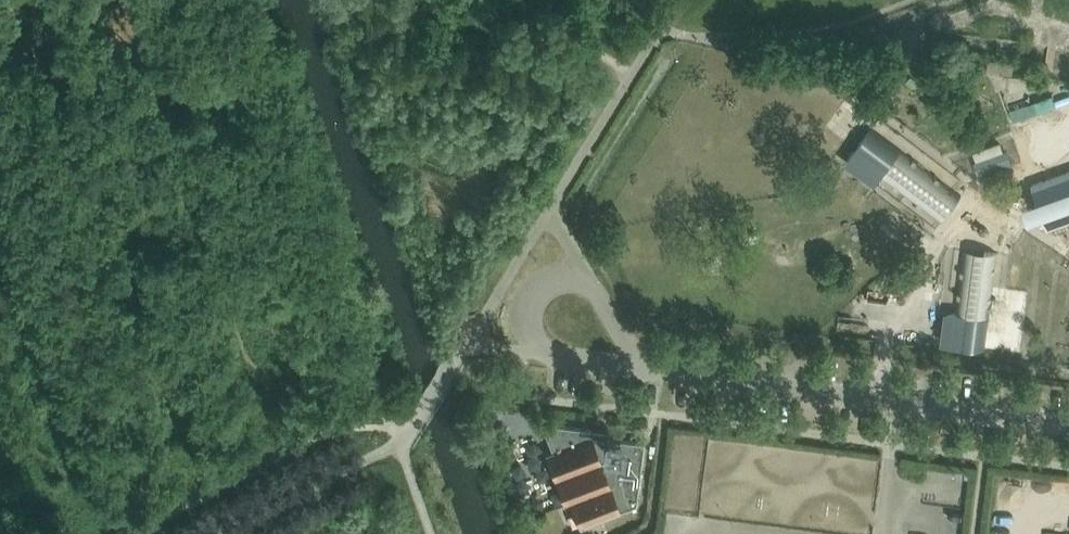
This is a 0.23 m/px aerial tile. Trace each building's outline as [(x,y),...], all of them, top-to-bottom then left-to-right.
[(864,164),(880,142),(869,133),(852,155),(864,164)] [(1005,155),(1001,144),(975,153),(978,164),(1005,155)] [(962,196),(902,150),(881,177),(921,207),(942,223),(962,196)] [(1032,185),(1038,199),(1035,200),(1041,215),(1043,214),(1048,229),(1068,221),(1068,171),(1032,185)] [(990,317),(998,253),(964,248),(956,313),(990,317)] [(636,504),(644,442),(620,440),(619,452),(606,451),(608,438),(594,436),(592,429),(542,422),(553,453),(557,451),(575,498),(571,500),(581,525),(636,504)]
